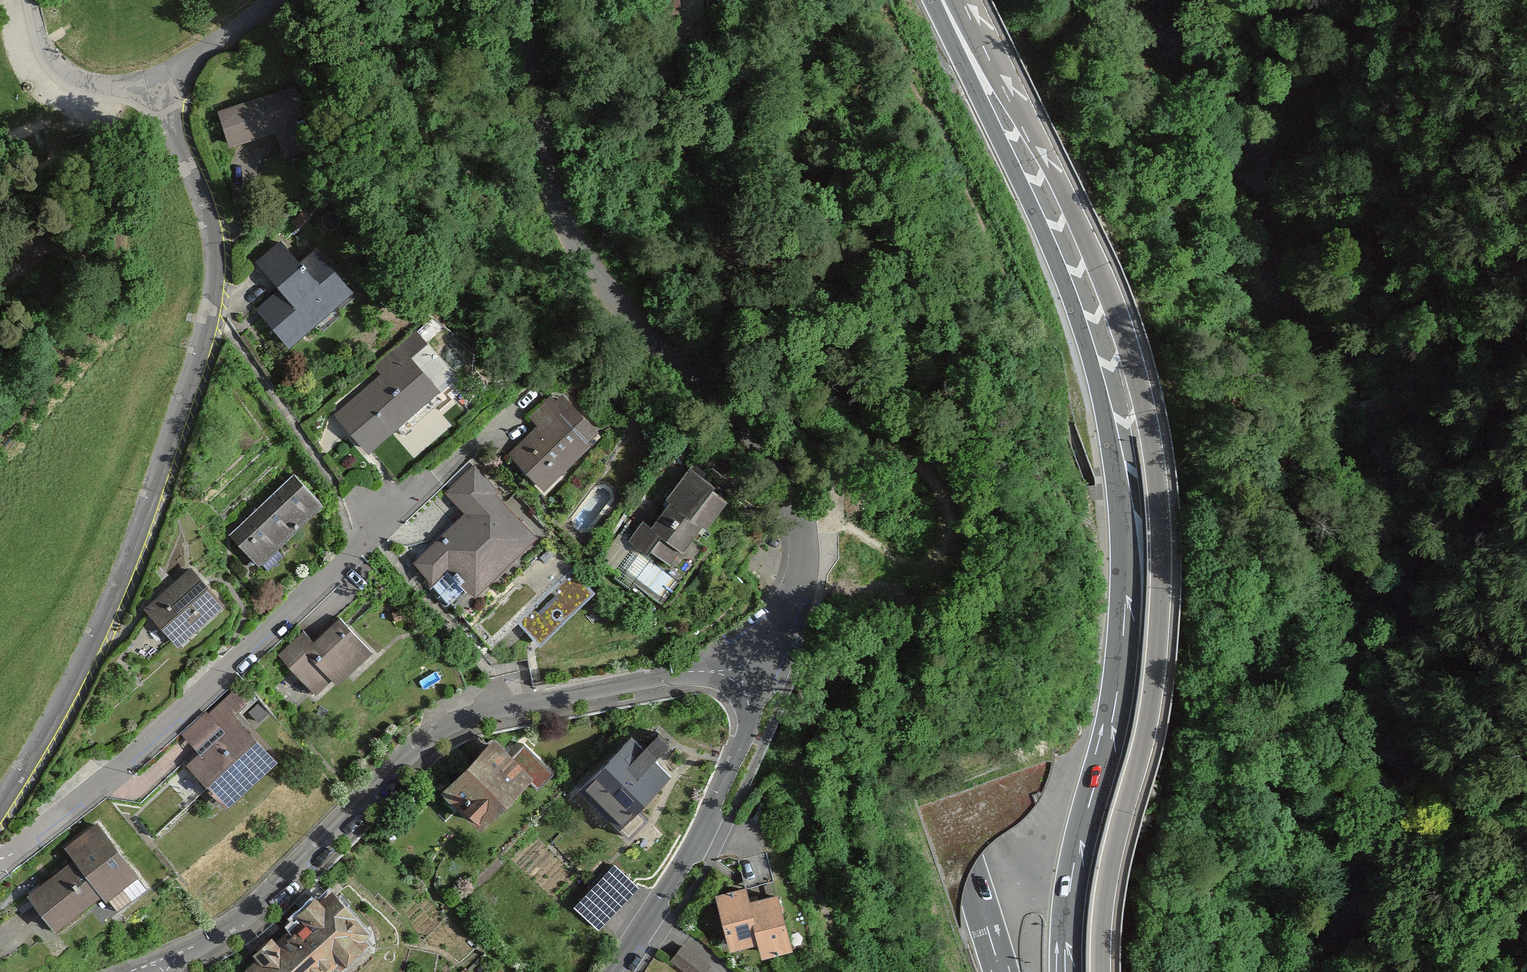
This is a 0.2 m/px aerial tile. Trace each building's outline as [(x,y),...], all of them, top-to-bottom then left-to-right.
[(295,89),(221,113),(231,143),(277,128),(285,153),(313,144),(295,89)] [(287,295),(264,316),(288,344),(314,322),(309,316),(328,300),(333,305),(350,290),(316,251),(300,265),(281,243),(259,263),(287,295)] [(383,375),(338,415),(368,449),(395,425),(403,435),(443,400),(398,347),(375,366),(383,375)] [(542,427),(512,455),(515,458),(515,457),(543,486),(585,443),(584,441),(595,430),(564,399),(554,396),(551,398),(532,417),(542,427)] [(474,468),(451,490),(471,511),(417,562),(444,595),(446,594),(445,593),(449,589),(457,597),(468,586),(476,593),(501,569),(494,561),(527,530),(491,493),(495,490),(474,468)] [(294,474),(233,533),(267,570),(286,553),(278,545),(322,504),(294,474)] [(650,550),(670,565),(680,550),(683,552),(702,526),(706,529),(727,501),(712,489),(715,485),(700,474),(694,482),(684,475),(666,499),(670,502),(651,526),(643,520),(628,540),(647,554),(650,550)] [(573,568),(517,622),(540,645),(595,592),(573,568)] [(192,571),(148,610),(177,642),(221,603),(192,571)] [(303,631),(278,654),(315,694),(367,645),(340,617),(314,641),(303,631)] [(208,714),(220,727),(245,704),(246,703),(234,690),(233,690),(234,691),(209,714),(209,713),(208,714)] [(266,712),(258,703),(248,712),(257,721),(266,712)] [(188,763),(187,764),(209,787),(207,789),(210,793),(212,791),(226,806),(244,790),(239,785),(271,756),(236,718),(188,764),(188,763)] [(631,736),(579,789),(629,838),(648,818),(638,808),(670,775),(656,760),(655,761),(653,759),(669,743),(658,733),(642,749),(641,748),(642,747),(631,736)] [(493,745),(449,790),(483,823),(485,821),(482,818),(522,777),(525,781),(527,779),(538,789),(554,773),(523,744),(508,760),(493,745)] [(30,894),(29,895),(54,927),(101,891),(117,912),(148,889),(98,825),(68,849),(77,861),(45,886),(43,884),(42,885),(43,887),(31,896),(30,894)] [(614,867),(593,889),(615,910),(636,887),(614,867)] [(746,890),(717,897),(730,946),(740,943),(741,945),(748,944),(748,941),(758,938),(762,953),(772,950),(773,952),(780,951),(780,948),(790,945),(778,897),(758,902),(756,896),(748,898),(746,890)] [(308,917),(292,932),(324,966),(336,955),(340,960),(362,940),(358,935),(363,931),(331,896),(320,906),(315,901),(303,912),(308,917)] [(324,966),(292,932),(276,946),(271,941),(259,952),(264,957),(253,967),(257,971),(318,971),(324,966)] [(683,946),(673,960),(689,971),(704,971),(709,965),(683,946)]
